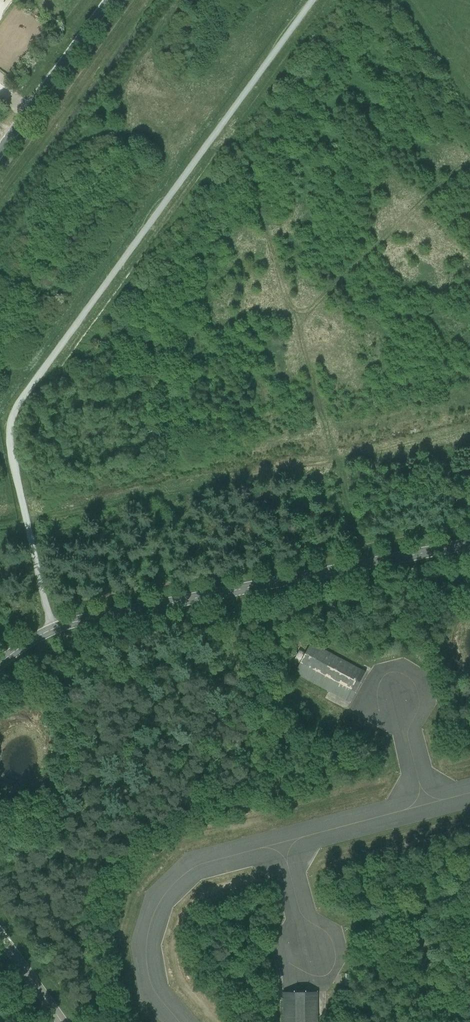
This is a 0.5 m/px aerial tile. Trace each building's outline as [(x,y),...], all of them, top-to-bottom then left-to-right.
[(295,673),(349,702),(366,671),(311,642),(307,651),(301,648),(294,661),(299,664),(295,673)] [(283,1000),(283,1021),(318,1021),(318,992),(283,992),(283,1000)]
